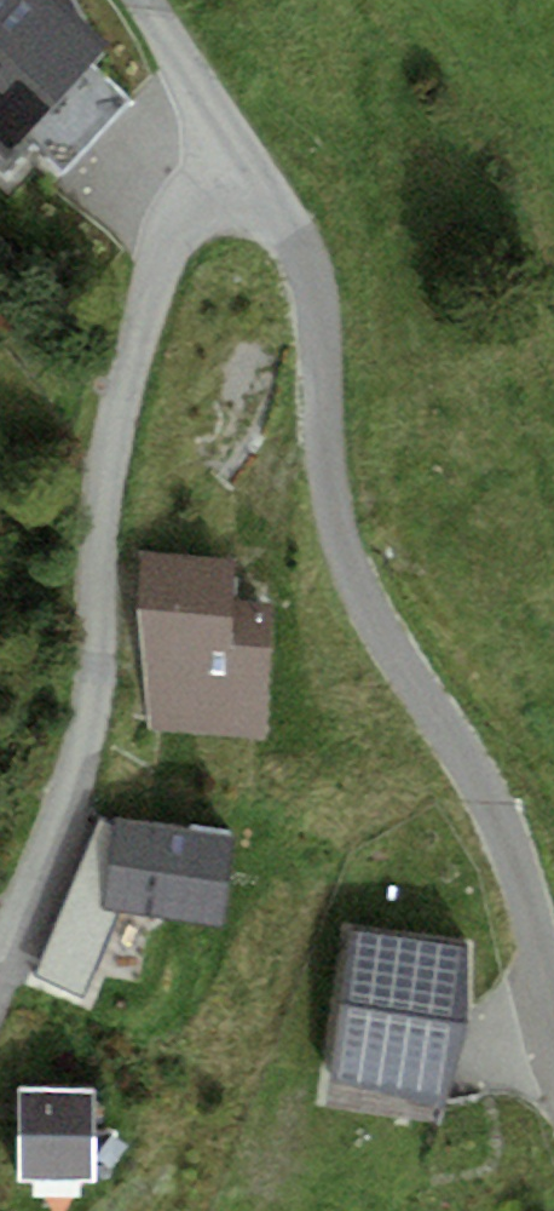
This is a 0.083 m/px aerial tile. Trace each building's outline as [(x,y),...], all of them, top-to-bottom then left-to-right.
[(26,0),(0,0),(0,117),(60,176),(132,104),(26,0)] [(240,570),(144,560),(138,616),(153,731),(259,743),(273,617),(235,613),(240,570)] [(87,997),(118,899),(215,929),(241,846),(102,803),(45,984),(87,997)] [(464,938),(354,922),(330,1102),(439,1117),(464,938)] [(90,1071),(16,1074),(18,1167),(94,1164),(90,1071)]
